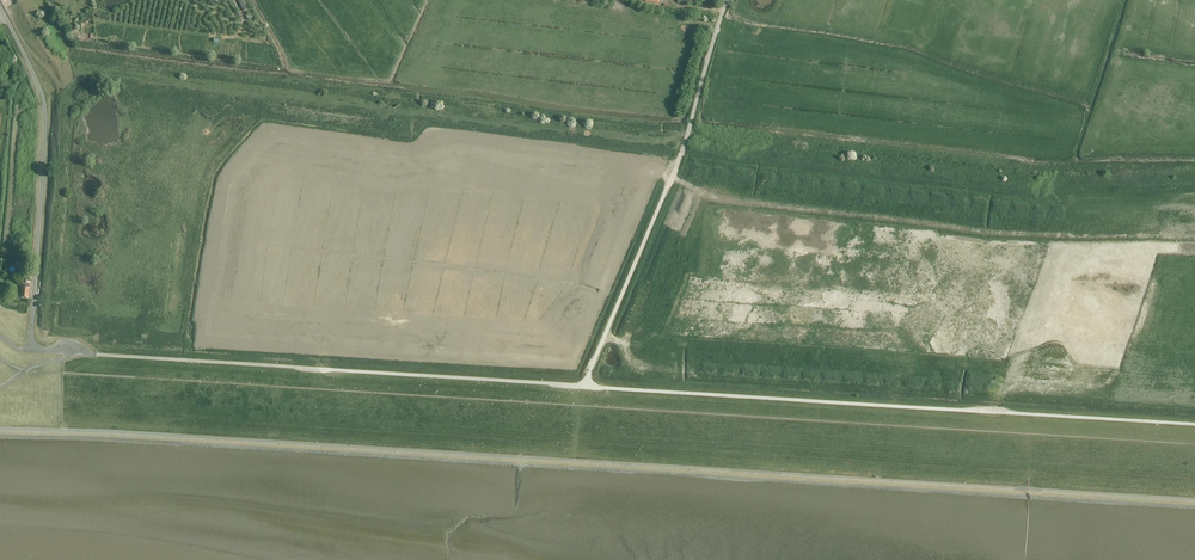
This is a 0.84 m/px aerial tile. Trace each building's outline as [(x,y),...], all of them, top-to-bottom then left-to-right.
[(244,11),(249,9),(245,0),(238,0),(244,11)] [(30,301),(31,283),(23,282),(21,300),(30,301)]
